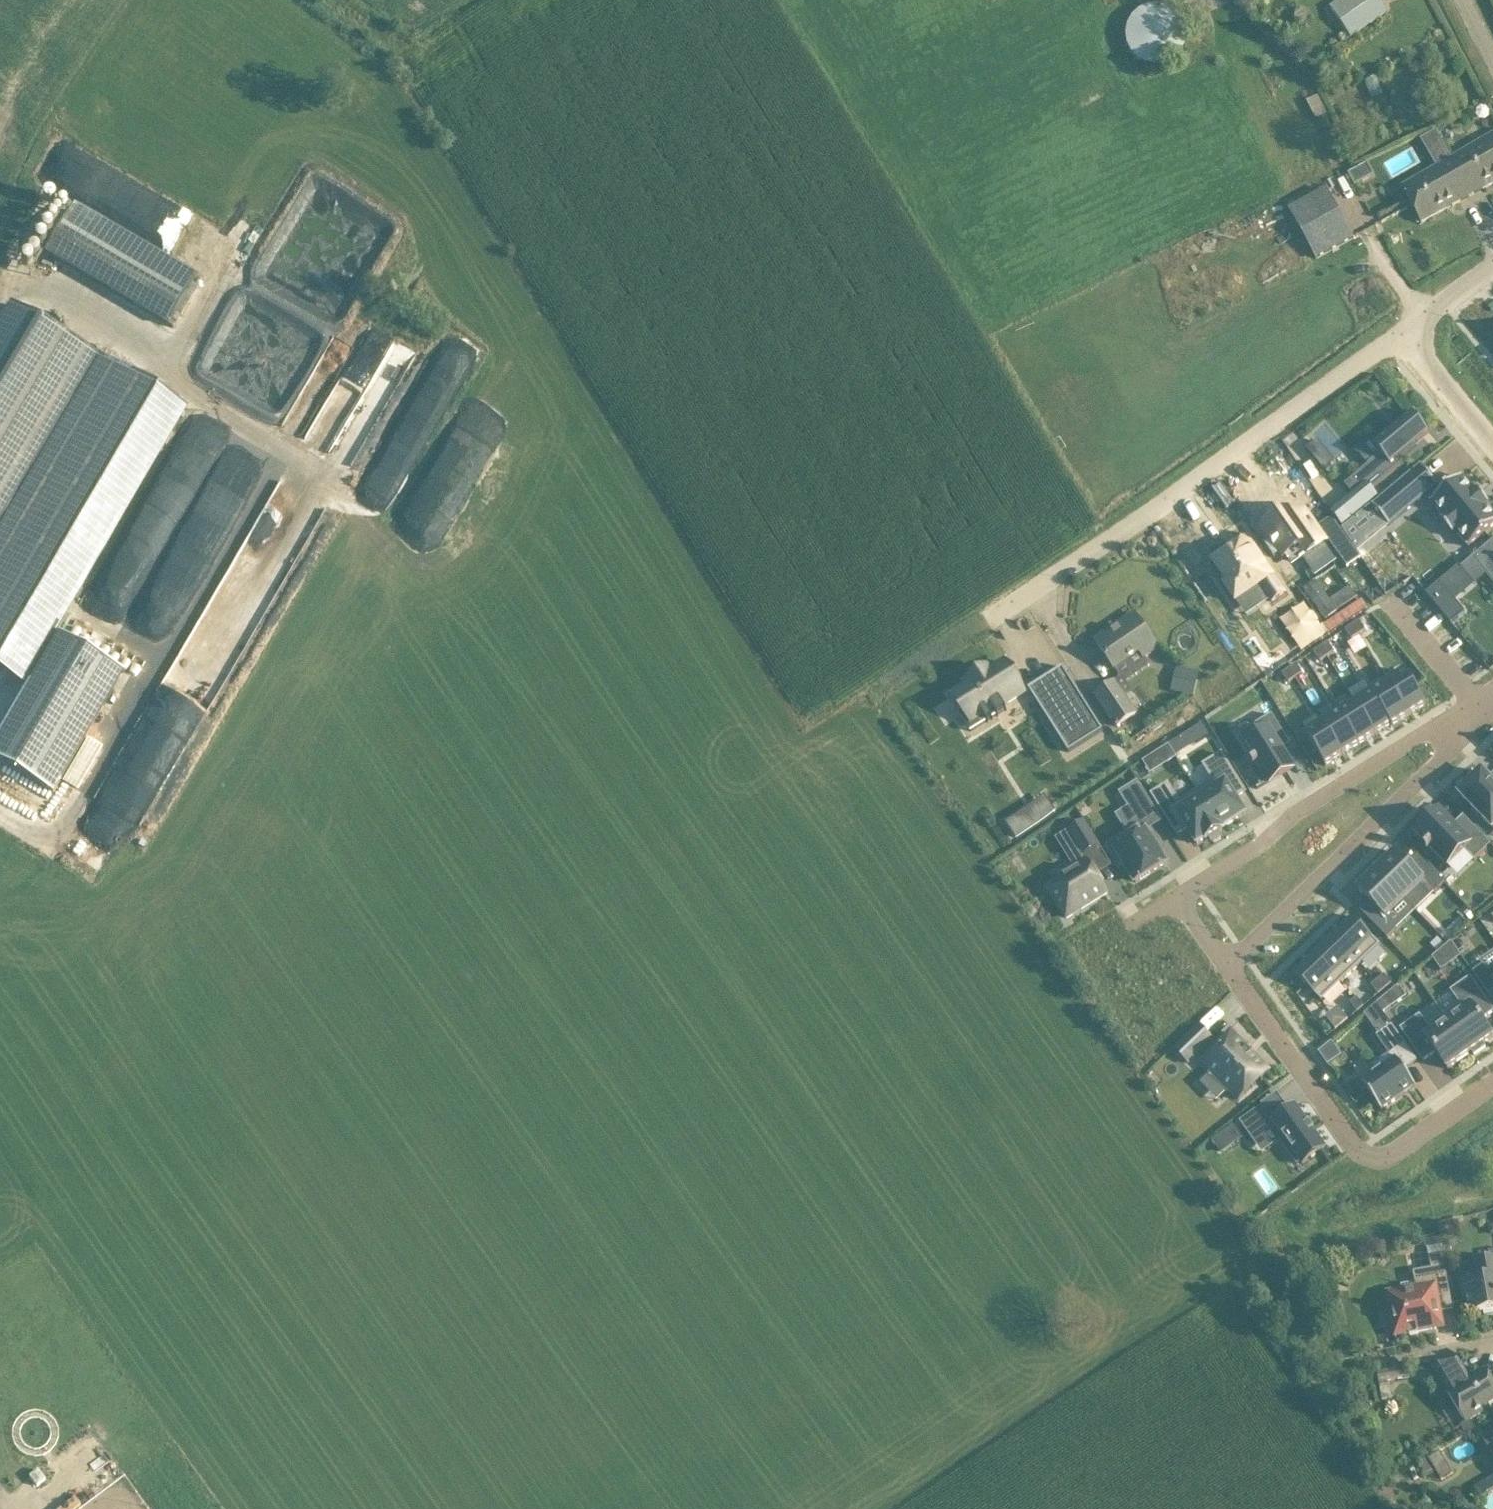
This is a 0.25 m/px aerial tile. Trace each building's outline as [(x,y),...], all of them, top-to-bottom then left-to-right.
[(1340,23),(1351,38),(1386,13),(1376,0),(1342,0),(1352,15),(1340,23)] [(1138,10),(1135,12),(1133,14),(1131,17),(1129,19),(1127,24),(1126,26),(1125,29),(1125,32),(1124,35),(1125,39),(1125,41),(1126,45),(1127,48),(1128,51),(1130,53),(1132,56),(1134,58),(1136,60),(1139,62),(1142,64),(1146,65),(1151,66),(1155,66),(1158,66),(1162,65),(1165,65),(1168,63),(1172,61),(1175,58),(1178,56),(1179,54),(1182,51),(1183,48),(1184,46),(1185,43),(1185,40),(1185,36),(1185,32),(1184,28),(1183,25),(1182,21),(1180,19),(1178,16),(1175,13),(1172,11),(1169,9),(1165,7),(1161,6),(1159,5),(1155,5),(1152,5),(1149,6),(1146,7),(1142,8),(1138,10)] [(1318,92),(1306,97),(1316,117),(1327,111),(1318,92)] [(1472,196),(1492,184),(1492,135),(1484,139),(1453,158),(1472,196)] [(1422,223),(1472,196),(1453,158),(1404,187),(1413,205),(1422,223)] [(1361,168),(1348,175),(1355,187),(1368,180),(1361,168)] [(1328,190),(1290,211),(1317,259),(1354,238),(1328,190)] [(168,326),(198,275),(74,203),(45,253),(168,326)] [(1,651),(24,613),(36,592),(69,611),(69,610),(188,407),(149,385),(129,373),(121,368),(31,315),(10,303),(0,320),(0,653),(1,651)] [(366,443),(414,350),(389,338),(378,360),(351,347),(304,437),(333,452),(343,432),(366,443)] [(446,338),(405,421),(435,436),(476,353),(446,338)] [(1368,465),(1345,485),(1353,495),(1349,499),(1360,512),(1378,497),(1372,490),(1421,449),(1420,448),(1418,449),(1415,445),(1429,433),(1413,414),(1375,446),(1381,453),(1380,454),(1381,455),(1379,457),(1378,456),(1368,465)] [(1314,443),(1306,450),(1328,475),(1329,475),(1325,471),(1316,461),(1312,456),(1318,450),(1314,446),(1314,445),(1315,444),(1314,443)] [(1420,465),(1372,504),(1391,526),(1438,486),(1420,465)] [(215,474),(128,624),(152,638),(168,611),(175,615),(247,492),(215,474)] [(1432,503),(1444,518),(1441,520),(1453,535),(1456,532),(1458,534),(1469,547),(1492,527),(1492,514),(1492,512),(1487,507),(1490,504),(1478,490),(1475,492),(1462,477),(1432,503)] [(1259,496),(1255,499),(1266,515),(1263,517),(1265,520),(1268,518),(1275,528),(1281,524),(1287,534),(1315,515),(1293,483),(1285,488),(1280,481),(1276,484),(1272,479),(1255,490),(1259,496)] [(1318,494),(1308,500),(1328,529),(1337,523),(1318,494)] [(322,550),(337,518),(297,499),(284,526),(292,530),(287,541),(286,540),(279,555),(292,561),(301,541),(322,550)] [(1373,506),(1343,530),(1359,552),(1390,526),(1373,506)] [(1247,539),(1214,562),(1228,584),(1225,586),(1236,602),(1261,585),(1272,601),(1284,593),(1247,539)] [(1423,557),(1435,576),(1462,560),(1449,540),(1423,557)] [(1473,558),(1492,583),(1492,541),(1473,558)] [(1452,624),(1466,612),(1456,601),(1440,582),(1426,594),(1452,624)] [(1271,607),(1285,630),(1265,640),(1277,662),(1367,612),(1361,601),(1317,626),(1297,592),(1271,607)] [(1096,642),(1107,658),(1115,670),(1140,653),(1144,658),(1159,649),(1136,615),(1096,642)] [(1360,622),(1353,627),(1359,637),(1366,632),(1360,622)] [(1353,627),(1346,632),(1352,641),(1359,637),(1353,627)] [(0,732),(0,761),(54,793),(125,672),(58,633),(0,732)] [(1328,644),(1321,649),(1328,658),(1335,653),(1328,644)] [(1321,649),(1314,653),(1321,663),(1328,658),(1321,649)] [(973,686),(956,697),(965,711),(960,715),(971,732),(987,722),(988,723),(993,719),(993,718),(997,715),(998,716),(1007,710),(1004,705),(1024,693),(1005,662),(989,672),(988,670),(970,681),(973,686)] [(1297,665),(1290,670),(1296,679),(1303,675),(1297,665)] [(1063,667),(1029,689),(1069,753),(1104,731),(1063,667)] [(1179,667),(1173,691),(1194,696),(1200,672),(1179,667)] [(1290,670),(1283,675),(1289,684),(1296,679),(1290,670)] [(1406,670),(1389,681),(1411,716),(1428,705),(1406,670)] [(1118,729),(1139,714),(1116,681),(1095,696),(1118,729)] [(1389,681),(1372,692),(1392,723),(1395,726),(1411,716),(1389,681)] [(1372,692),(1356,702),(1376,733),(1392,723),(1372,692)] [(1356,702),(1340,712),(1360,744),(1376,733),(1356,702)] [(1340,712),(1324,723),(1344,754),(1360,744),(1340,712)] [(153,805),(193,720),(181,714),(176,724),(153,713),(122,778),(139,786),(134,796),(153,805)] [(1324,723),(1307,733),(1327,765),(1344,754),(1324,723)] [(1275,724),(1237,748),(1263,788),(1300,765),(1275,724)] [(1203,725),(1190,733),(1197,744),(1210,736),(1203,725)] [(1169,746),(1159,752),(1166,763),(1176,757),(1169,746)] [(1214,781),(1198,791),(1221,829),(1244,814),(1234,799),(1245,792),(1222,755),(1205,766),(1214,781)] [(1483,772),(1460,795),(1492,829),(1492,783),(1483,772)] [(1139,783),(1121,794),(1140,824),(1157,813),(1158,813),(1139,783)] [(1169,785),(1153,795),(1178,834),(1189,828),(1198,843),(1205,839),(1206,841),(1222,831),(1221,829),(1198,791),(1180,802),(1169,785)] [(1439,812),(1417,834),(1430,847),(1426,851),(1428,853),(1432,849),(1449,867),(1465,851),(1475,861),(1491,845),(1464,816),(1453,826),(1439,812)] [(1084,820),(1068,830),(1083,855),(1099,845),(1084,820)] [(1168,865),(1147,831),(1112,853),(1121,867),(1125,864),(1137,884),(1168,865)] [(1397,855),(1379,872),(1405,900),(1419,886),(1430,898),(1444,884),(1418,856),(1408,866),(1397,855)] [(1044,888),(1065,922),(1108,895),(1086,861),(1044,888)] [(1379,872),(1357,894),(1383,921),(1405,900),(1379,872)] [(1353,917),(1334,937),(1361,965),(1381,945),(1353,917)] [(1334,937),(1315,955),(1342,983),(1361,965),(1334,937)] [(1437,951),(1444,944),(1438,938),(1431,945),(1437,951)] [(1449,945),(1431,959),(1441,973),(1460,959),(1450,944),(1449,945)] [(1315,955),(1295,974),(1322,1002),(1342,983),(1315,955)] [(1488,971),(1483,964),(1471,972),(1487,995),(1492,991),(1492,968),(1488,971)] [(1450,989),(1459,1003),(1443,1014),(1469,1051),(1471,1050),(1473,1054),(1485,1046),(1482,1042),(1492,1035),(1481,1019),(1492,1010),(1492,1009),(1469,975),(1450,989)] [(1385,976),(1378,981),(1385,990),(1392,985),(1385,976)] [(1378,981),(1372,987),(1378,995),(1379,995),(1385,990),(1378,981)] [(1396,989),(1388,995),(1396,1006),(1407,998),(1399,986),(1396,989)] [(1357,999),(1351,1004),(1357,1013),(1358,1013),(1364,1008),(1364,1007),(1357,999)] [(1376,1071),(1360,1082),(1381,1111),(1414,1088),(1402,1071),(1417,1061),(1391,1025),(1384,1014),(1377,1005),(1364,1015),(1378,1034),(1375,1036),(1388,1054),(1372,1065),(1376,1071)] [(1400,1026),(1400,1027),(1423,1059),(1437,1049),(1449,1066),(1469,1051),(1443,1014),(1428,1025),(1419,1013),(1400,1026)] [(1200,1028),(1177,1050),(1189,1062),(1212,1040),(1200,1028)] [(1232,1033),(1202,1062),(1212,1072),(1209,1074),(1209,1075),(1212,1072),(1229,1090),(1226,1093),(1227,1094),(1230,1091),(1239,1101),(1269,1072),(1252,1055),(1254,1053),(1253,1052),(1251,1054),(1248,1051),(1250,1049),(1249,1048),(1248,1050),(1232,1033)] [(1333,1042),(1319,1053),(1330,1068),(1345,1057),(1333,1042)] [(1292,1152),(1303,1166),(1327,1149),(1295,1106),(1273,1122),(1262,1105),(1239,1122),(1251,1139),(1272,1124),(1281,1136),(1282,1135),(1293,1151),(1292,1152)] [(1232,1124),(1211,1139),(1220,1151),(1241,1136),(1232,1124)] [(1441,1237),(1424,1240),(1426,1248),(1428,1248),(1443,1245),(1441,1237)] [(1489,1251),(1490,1260),(1459,1266),(1465,1300),(1468,1299),(1471,1314),(1492,1310),(1492,1251),(1489,1251)] [(1403,1291),(1388,1294),(1393,1318),(1397,1318),(1400,1335),(1408,1334),(1409,1336),(1418,1334),(1418,1332),(1437,1329),(1434,1311),(1454,1307),(1444,1253),(1429,1256),(1432,1269),(1414,1272),(1415,1281),(1401,1283),(1403,1291)] [(1449,1393),(1467,1423),(1491,1409),(1489,1405),(1492,1403),(1492,1381),(1487,1371),(1470,1381),(1467,1376),(1468,1375),(1458,1357),(1432,1362),(1450,1393),(1449,1393)] [(1408,1368),(1378,1373),(1380,1383),(1410,1378),(1408,1368)] [(1437,1453),(1428,1459),(1428,1460),(1434,1473),(1447,1471),(1444,1458),(1441,1459),(1437,1453)] [(1426,1461),(1420,1464),(1427,1478),(1435,1474),(1434,1473),(1428,1460),(1426,1461)] [(1492,1490),(1492,1477),(1483,1483),(1489,1492),(1492,1490)]
